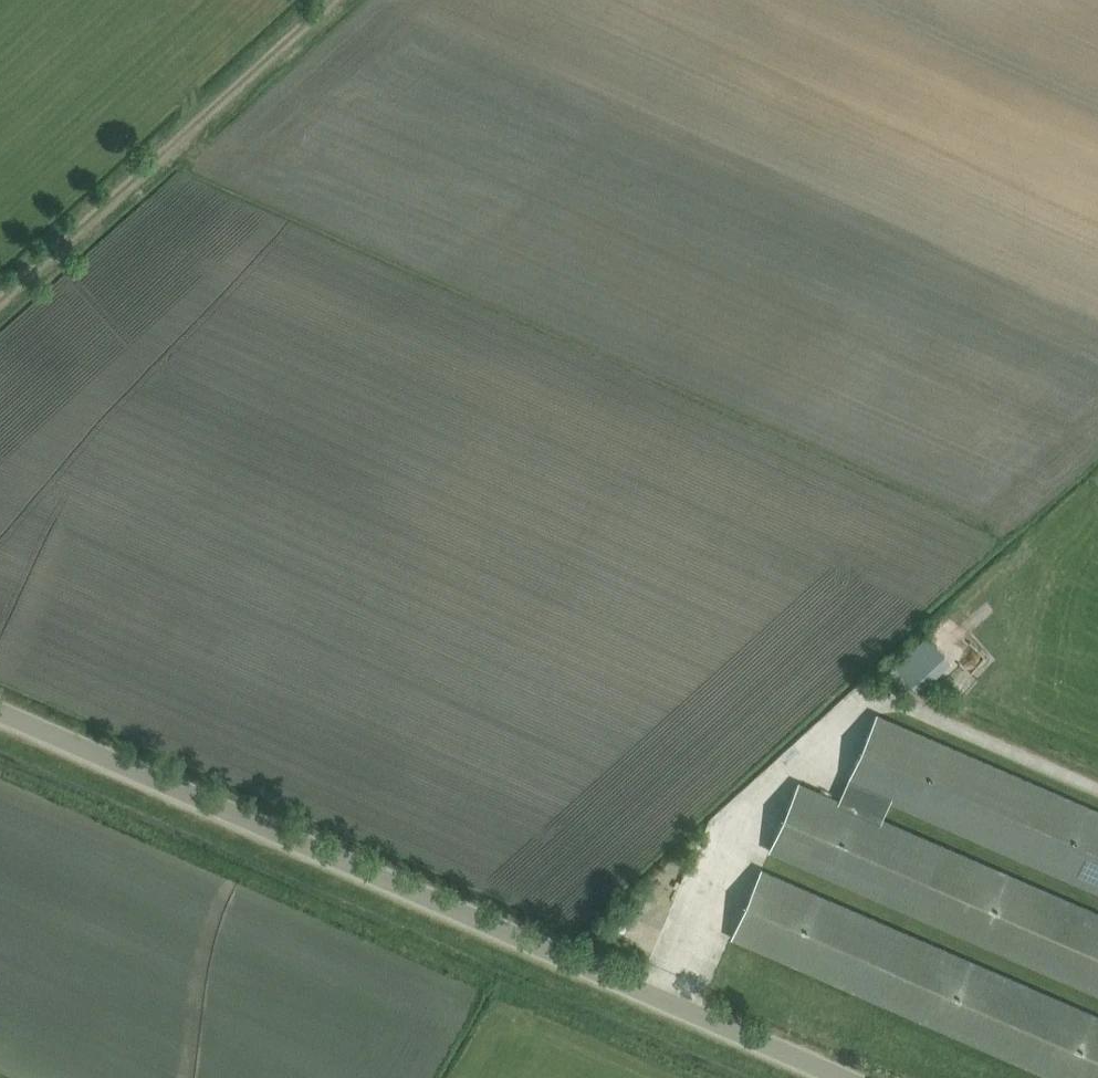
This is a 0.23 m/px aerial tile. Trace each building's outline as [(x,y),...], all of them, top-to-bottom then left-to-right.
[(876,714),(847,781),(1097,890),(1097,811),(876,714)] [(799,783),(770,850),(1097,992),(1097,913),(799,783)] [(761,870),(732,936),(1058,1077),(1097,1077),(1097,1017),(761,870)]
